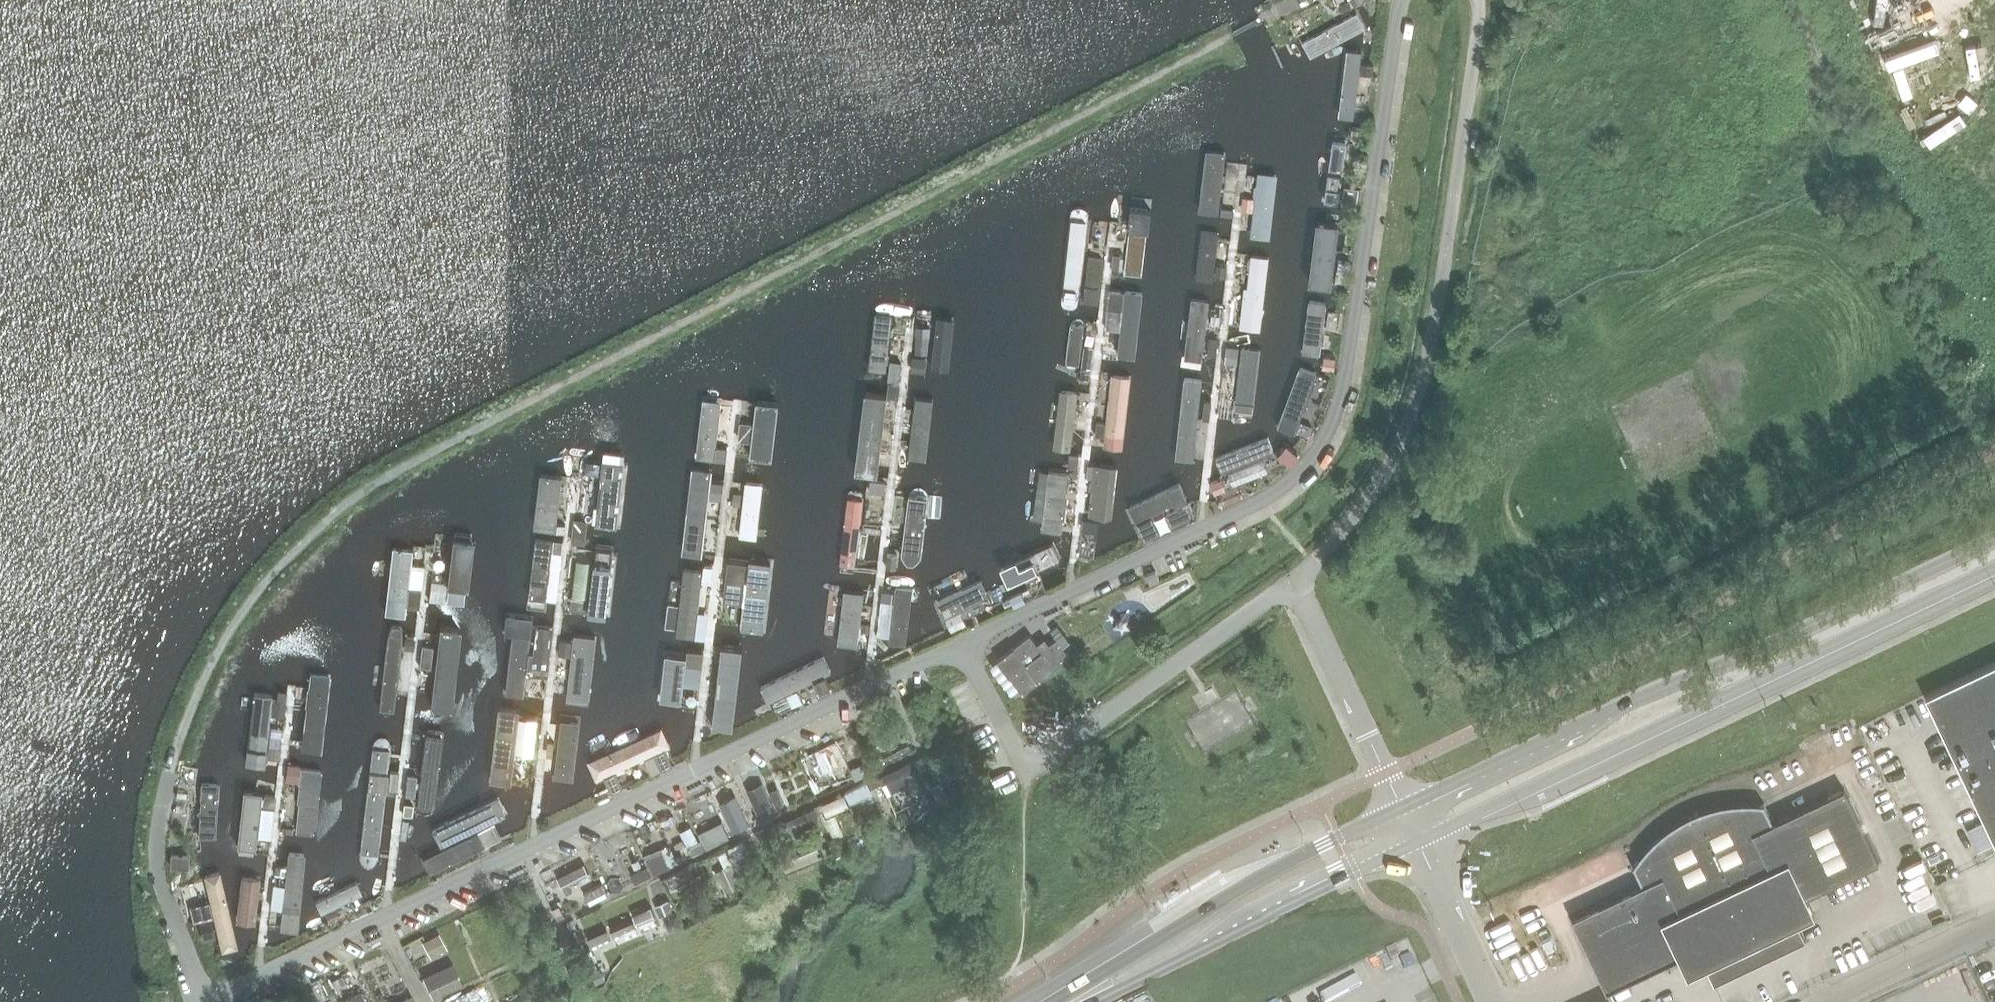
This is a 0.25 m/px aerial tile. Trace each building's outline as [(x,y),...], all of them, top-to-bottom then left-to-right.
[(1339,5),(1343,13),(1351,9),(1347,1),(1339,5)] [(1359,6),(1293,41),(1301,57),(1367,21),(1359,6)] [(1343,48),(1335,120),(1352,122),(1361,50),(1343,48)] [(1373,66),(1360,65),(1359,75),(1372,76),(1373,66)] [(1331,144),(1323,202),(1339,204),(1347,146),(1331,144)] [(1207,162),(1201,212),(1217,214),(1222,164),(1207,162)] [(1251,212),(1248,238),(1268,241),(1274,178),(1255,175),(1253,199),(1251,212)] [(1343,187),(1341,204),(1356,206),(1358,189),(1343,187)] [(1251,212),(1253,199),(1242,198),(1241,211),(1251,212)] [(1072,207),(1062,304),(1080,307),(1089,209),(1072,207)] [(1233,210),(1221,209),(1220,217),(1232,218),(1233,210)] [(1132,210),(1123,276),(1142,279),(1150,213),(1132,210)] [(1315,218),(1307,280),(1331,283),(1337,221),(1315,218)] [(1200,233),(1194,282),(1211,284),(1217,235),(1200,233)] [(1118,270),(1120,255),(1113,254),(1111,269),(1118,270)] [(1243,275),(1246,259),(1237,257),(1234,274),(1243,275)] [(1087,258),(1083,303),(1097,305),(1101,260),(1087,258)] [(1249,259),(1239,331),(1259,334),(1267,260),(1249,259)] [(1338,262),(1337,272),(1350,273),(1351,263),(1338,262)] [(1216,266),(1215,277),(1225,279),(1226,267),(1216,266)] [(1116,359),(1134,361),(1142,296),(1110,292),(1106,331),(1119,333),(1116,359)] [(1308,306),(1302,356),(1321,358),(1327,309),(1308,306)] [(1195,307),(1190,356),(1201,357),(1207,308),(1195,307)] [(874,316),(868,371),(886,374),(892,318),(874,316)] [(933,319),(927,373),(944,375),(949,322),(933,319)] [(1069,320),(1064,371),(1078,373),(1084,322),(1069,320)] [(915,327),(914,336),(928,338),(929,328),(915,327)] [(927,338),(914,337),(912,355),(924,357),(927,338)] [(1209,337),(1207,355),(1216,356),(1218,338),(1209,337)] [(1230,349),(1223,412),(1251,416),(1259,353),(1230,349)] [(1335,358),(1323,356),(1322,363),(1334,365),(1335,358)] [(924,374),(926,359),(912,357),(910,372),(924,374)] [(889,367),(887,381),(899,382),(900,368),(889,367)] [(1299,367),(1275,428),(1294,435),(1318,374),(1299,367)] [(1090,370),(1080,368),(1079,381),(1088,382),(1090,370)] [(1111,377),(1103,449),(1122,452),(1130,379),(1111,377)] [(1182,380),(1173,462),(1193,464),(1202,382),(1182,380)] [(888,383),(887,398),(898,399),(899,384),(888,383)] [(916,387),(906,462),(924,464),(934,390),(916,387)] [(1057,392),(1049,452),(1069,454),(1077,394),(1057,392)] [(864,399),(856,478),(879,481),(888,401),(864,399)] [(1203,402),(1202,420),(1209,421),(1211,402),(1203,402)] [(703,403),(697,462),(715,463),(715,461),(716,448),(722,406),(703,403)] [(757,404),(750,461),(770,464),(777,406),(757,404)] [(741,423),(738,440),(750,441),(752,425),(741,423)] [(1094,436),(1103,437),(1104,424),(1096,423),(1094,436)] [(1300,423),(1296,434),(1307,439),(1312,427),(1300,423)] [(1271,438),(1218,462),(1225,478),(1278,454),(1271,438)] [(1286,447),(1277,457),(1290,469),(1299,458),(1286,447)] [(716,448),(715,461),(725,463),(727,450),(716,448)] [(1068,457),(1067,468),(1077,468),(1078,458),(1068,457)] [(601,464),(592,529),(617,532),(624,466),(601,464)] [(1096,467),(1088,522),(1110,525),(1115,470),(1096,467)] [(692,469),(682,557),(704,559),(714,471),(692,469)] [(1049,475),(1042,533),(1062,536),(1069,477),(1049,475)] [(541,477),(534,533),(555,536),(562,479),(541,477)] [(1220,480),(1210,484),(1214,495),(1224,491),(1220,480)] [(885,483),(870,481),(868,492),(883,494),(885,483)] [(713,483),(711,500),(721,502),(723,484),(713,483)] [(1180,485),(1129,509),(1136,526),(1188,502),(1180,485)] [(745,486),(739,540),(761,542),(766,489),(745,486)] [(850,492),(840,572),(857,574),(866,494),(850,492)] [(739,506),(741,494),(733,493),(732,505),(739,506)] [(908,500),(900,568),(920,570),(928,502),(908,500)] [(584,545),(586,521),(573,520),(571,544),(584,545)] [(557,525),(556,533),(564,534),(565,526),(557,525)] [(455,535),(447,606),(463,608),(471,537),(455,535)] [(555,541),(554,549),(562,550),(563,542),(555,541)] [(533,542),(526,602),(545,604),(553,544),(533,542)] [(1054,545),(1000,568),(1010,590),(1063,564),(1054,545)] [(596,548),(588,622),(606,623),(614,550),(596,548)] [(393,551),(385,618),(405,621),(414,553),(393,551)] [(896,569),(897,556),(886,554),(885,568),(896,569)] [(741,629),(741,633),(764,636),(771,568),(728,562),(721,626),(741,629)] [(703,566),(702,583),(711,584),(713,567),(703,566)] [(1145,575),(1148,580),(1149,584),(1158,580),(1155,571),(1145,575)] [(676,633),(675,640),(695,642),(702,575),(685,573),(679,609),(667,608),(665,631),(676,633)] [(979,583),(935,603),(944,625),(989,605),(979,583)] [(895,588),(889,647),(904,649),(911,590),(895,588)] [(410,589),(407,608),(418,610),(421,590),(410,589)] [(429,602),(444,604),(446,592),(430,590),(429,602)] [(846,593),(839,648),(858,650),(863,595),(846,593)] [(1014,608),(1025,603),(1021,593),(1009,599),(1014,608)] [(891,602),(892,595),(884,594),(883,602),(891,602)] [(570,612),(586,614),(587,599),(571,597),(570,612)] [(505,616),(503,637),(512,640),(505,696),(525,700),(534,619),(505,616)] [(1056,638),(1055,639),(1041,650),(1029,635),(996,660),(1021,692),(1069,656),(1063,647),(1069,642),(1057,626),(1050,631),(1056,638)] [(389,627),(379,714),(393,716),(404,629),(389,627)] [(441,629),(430,714),(450,717),(460,632),(441,629)] [(536,632),(533,655),(549,656),(551,634),(536,632)] [(575,638),(567,706),(588,709),(596,640),(575,638)] [(405,639),(403,650),(413,651),(415,640),(405,639)] [(570,654),(572,642),(560,641),(558,652),(570,654)] [(419,667),(430,668),(432,648),(422,647),(419,667)] [(721,647),(711,731),(733,734),(743,650),(721,647)] [(686,655),(664,652),(658,703),(680,705),(686,655)] [(687,652),(685,666),(701,668),(703,654),(687,652)] [(822,659),(760,689),(768,709),(830,677),(822,659)] [(1924,696),(1994,845),(1994,662),(1924,696)] [(307,674),(300,755),(322,758),(331,678),(307,674)] [(254,697),(245,769),(264,772),(273,699),(254,697)] [(285,703),(273,702),(272,714),(284,715),(285,703)] [(497,712),(488,787),(512,790),(521,716),(497,712)] [(559,716),(551,783),(573,785),(579,719),(559,716)] [(521,720),(518,738),(535,740),(537,722),(521,720)] [(661,732),(588,766),(596,784),(670,752),(661,732)] [(427,733),(414,816),(432,819),(444,735),(427,733)] [(280,738),(270,736),(269,748),(279,749),(280,738)] [(373,739),(356,869),(376,873),(391,741),(373,739)] [(268,752),(267,761),(278,762),(279,754),(268,752)] [(928,753),(883,774),(891,792),(909,783),(906,776),(915,771),(930,802),(947,794),(928,753)] [(865,762),(850,769),(855,780),(870,773),(865,762)] [(298,783),(300,766),(287,765),(286,781),(298,783)] [(765,793),(753,768),(739,774),(751,800),(765,793)] [(301,771),(295,836),(313,838),(321,774),(301,771)] [(390,772),(388,790),(397,791),(399,773),(390,772)] [(407,775),(405,796),(414,797),(416,776),(407,775)] [(844,792),(850,804),(872,793),(870,789),(884,782),(881,775),(867,782),(866,781),(844,792)] [(201,779),(193,833),(211,836),(218,782),(201,779)] [(768,792),(776,807),(784,804),(776,788),(768,792)] [(1642,885),(1571,918),(1606,992),(1678,957),(1687,975),(1705,967),(1713,985),(1805,941),(1796,923),(1814,915),(1806,896),(1878,862),(1843,789),(1772,822),(1763,803),(1752,802),(1741,802),(1731,803),(1720,805),(1709,808),(1699,811),(1689,815),(1679,820),(1670,826),(1661,833),(1653,840),(1646,848),(1639,856),(1632,866),(1642,885)] [(711,791),(688,800),(697,822),(720,812),(711,791)] [(244,793),(237,855),(258,857),(266,796),(244,793)] [(827,814),(848,805),(843,795),(823,804),(827,814)] [(747,824),(735,796),(720,803),(733,831),(747,824)] [(404,805),(402,816),(411,817),(413,806),(404,805)] [(496,805),(412,844),(425,874),(483,848),(476,834),(504,821),(496,805)] [(815,806),(805,811),(810,821),(820,816),(815,806)] [(803,813),(793,818),(797,826),(807,822),(803,813)] [(1984,821),(1966,829),(1981,862),(1994,855),(1994,845),(1984,821)] [(709,827),(698,833),(706,849),(718,843),(709,827)] [(691,856),(704,849),(700,840),(687,847),(691,856)] [(744,840),(725,849),(738,877),(758,868),(744,840)] [(782,868),(819,853),(816,846),(779,862),(782,868)] [(652,875),(669,868),(660,848),(644,855),(652,875)] [(170,868),(187,868),(187,855),(170,855),(170,868)] [(288,856),(278,934),(297,935),(305,858),(288,856)] [(583,864),(557,877),(562,887),(588,874),(583,864)] [(715,872),(725,893),(741,886),(731,865),(715,872)] [(274,875),(285,877),(286,869),(275,867),(274,875)] [(646,867),(629,875),(634,884),(650,876),(646,867)] [(219,876),(201,880),(210,919),(215,939),(219,957),(237,953),(219,876)] [(261,880),(243,878),(238,927),(256,929),(261,880)] [(356,884),(316,904),(324,923),(363,905),(356,884)] [(606,896),(601,885),(584,893),(589,904),(606,896)] [(270,909),(280,910),(282,893),(272,892),(270,909)] [(515,905),(521,917),(534,911),(528,899),(515,905)] [(655,905),(659,916),(672,911),(667,900),(655,905)] [(564,917),(558,905),(551,908),(557,920),(564,917)] [(650,906),(632,914),(636,924),(638,923),(640,926),(654,920),(653,917),(654,916),(650,906)] [(666,916),(670,926),(677,923),(673,913),(666,916)] [(203,941),(215,939),(210,919),(199,922),(203,941)] [(567,922),(571,932),(577,929),(572,919),(567,922)] [(622,920),(609,925),(613,936),(626,930),(622,920)] [(590,946),(609,937),(606,930),(587,939),(590,946)] [(439,933),(426,940),(434,956),(447,949),(439,933)] [(563,961),(567,971),(577,967),(573,957),(563,961)] [(595,957),(585,962),(589,973),(591,972),(595,970),(600,969),(595,957)] [(452,962),(422,976),(432,999),(462,985),(452,962)] [(600,969),(591,973),(596,984),(605,980),(600,969)] [(334,989),(345,983),(341,976),(331,982),(334,989)] [(501,1001),(536,1001),(530,989),(501,1001)] [(347,999),(348,1001),(367,1001),(362,992),(347,999)]
